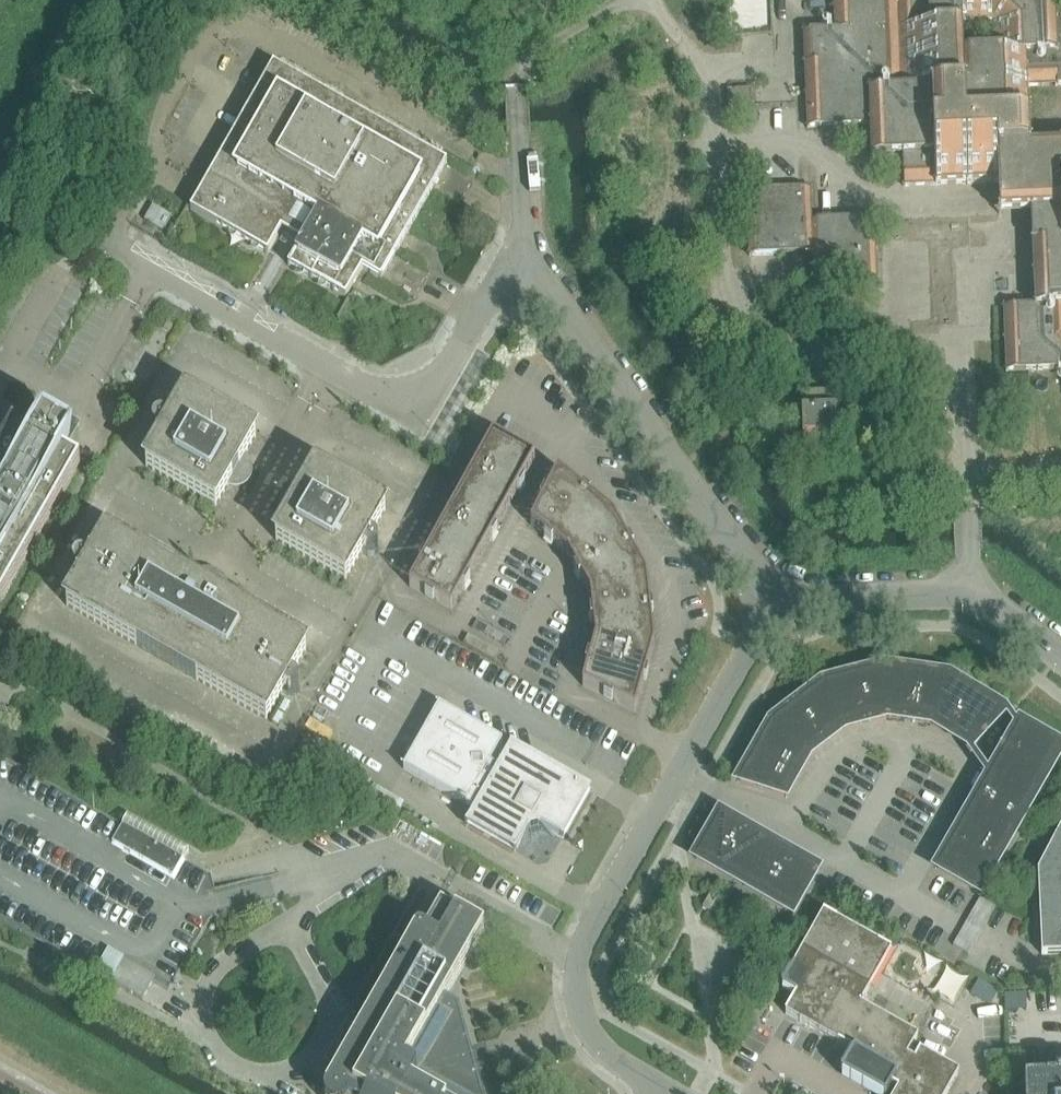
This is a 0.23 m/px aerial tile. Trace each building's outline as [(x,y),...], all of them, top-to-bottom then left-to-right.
[(805,62),(807,127),(870,125),(871,156),(903,155),(904,187),(999,183),(998,214),(1031,213),(1032,243),(1035,305),(1003,306),(1006,371),(1060,369),(1060,147),(1030,148),(1027,87),(1060,86),(1060,21),(1056,22),(1056,0),(833,0),(834,30),(835,61),(805,62)] [(803,31),(805,62),(835,61),(834,30),(803,31)] [(295,253),(288,266),(345,299),(362,269),(381,279),(447,163),(273,65),(190,211),(268,254),(275,241),(295,253)] [(811,189),(747,191),(749,256),(812,253),(813,285),(878,282),(875,218),(812,220),(811,189)] [(802,393),(803,409),(804,442),(852,441),(851,391),(802,393)] [(146,467),(216,507),(255,437),(186,397),(146,467)] [(1,605),(80,466),(75,463),(77,432),(74,430),(62,451),(44,440),(48,433),(38,427),(25,451),(8,441),(0,455),(0,605),(1,605)] [(493,439),(465,489),(507,512),(518,492),(520,493),(525,485),(523,484),(535,463),(493,439)] [(276,541),(346,581),(385,511),(316,471),(276,541)] [(553,544),(568,555),(613,517),(558,473),(557,474),(531,526),(546,538),(544,540),(552,545),(553,544)] [(465,489),(437,538),(479,561),(491,541),(493,542),(497,534),(495,533),(507,512),(465,489)] [(581,579),(590,595),(646,577),(613,517),(568,555),(577,571),(575,572),(579,580),(581,579)] [(306,650),(106,536),(67,606),(266,720),(306,650)] [(479,561),(437,538),(409,588),(451,611),(463,590),(465,591),(470,583),(468,582),(479,561)] [(593,623),(595,641),(654,646),(646,577),(590,595),(592,614),(590,614),(591,623),(593,623)] [(654,646),(595,641),(591,659),(588,658),(586,667),(588,668),(583,686),(635,713),(654,646)] [(884,669),(823,685),(822,686),(772,724),(771,725),(740,780),(739,781),(785,796),(808,757),(809,756),(843,729),(845,729),(887,718),(888,718),(931,724),(933,724),(971,748),(1004,712),(949,679),(947,678),(886,669),(884,669)] [(520,845),(521,846),(528,835),(532,837),(540,835),(542,831),(554,837),(555,835),(563,840),(590,792),(579,786),(512,747),(510,750),(501,744),(503,742),(439,706),(404,769),(444,792),(443,794),(466,807),(467,805),(476,810),(467,826),(515,853),(520,845)] [(979,893),(1060,751),(1060,748),(1020,725),(989,778),(937,868),(979,893)] [(112,983),(111,983),(143,1001),(153,983),(169,993),(210,920),(215,890),(212,877),(183,861),(189,851),(128,817),(123,827),(7,761),(0,763),(0,919),(112,983)] [(696,858),(792,913),(807,887),(816,871),(761,839),(720,816),(696,858)] [(1038,872),(1042,955),(1060,955),(1060,828),(1038,872)] [(703,908),(717,916),(724,903),(710,895),(703,908)] [(325,1093),(482,1093),(477,1077),(488,1074),(482,1051),(471,1054),(452,986),(484,930),(441,905),(425,932),(424,932),(421,931),(419,931),(417,932),(415,934),(402,957),(395,953),(333,1062),(340,1066),(326,1091),(325,1093)] [(892,951),(824,913),(782,987),(796,995),(785,1014),(862,1058),(850,1079),(876,1093),(888,1093),(892,1087),(898,1090),(896,1093),(948,1093),(959,1074),(920,1052),(914,1061),(907,1057),(918,1038),(860,1006),(892,951)] [(1025,1093),(1060,1093),(1060,1067),(1057,1067),(1057,1081),(1025,1082),(1025,1093)]
